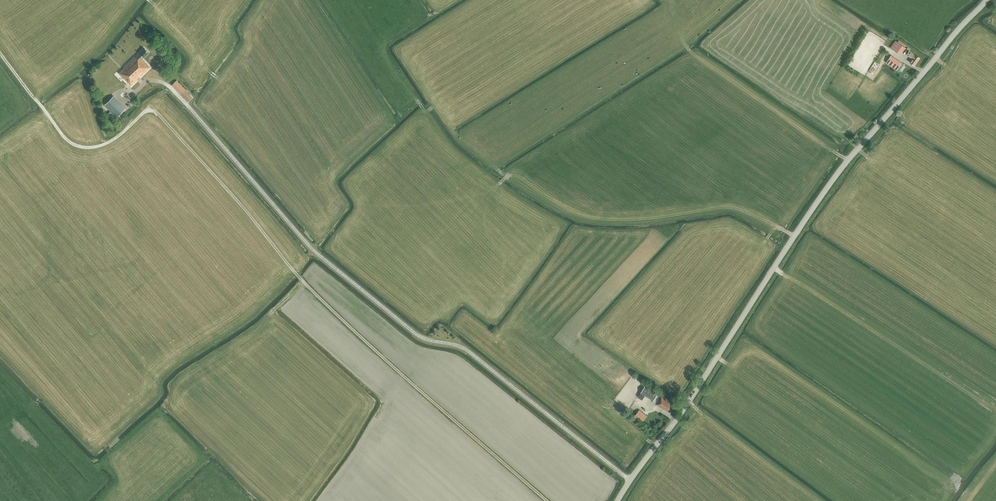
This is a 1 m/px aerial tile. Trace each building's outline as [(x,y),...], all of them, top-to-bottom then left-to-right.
[(906,46),(902,43),(902,44),(901,44),(896,51),(901,54),(906,47),(905,47),(906,46)] [(124,79),(127,82),(128,82),(131,85),(136,80),(135,79),(138,76),(139,78),(150,67),(142,59),(149,52),(145,48),(135,57),(134,56),(123,67),(124,68),(120,72),(119,72),(119,73),(120,73),(120,74),(125,79),(124,79)] [(920,58),(909,51),(906,55),(911,58),(908,61),(915,65),(920,58)] [(901,63),(891,55),(886,62),(896,70),(899,66),(901,63)] [(189,100),(193,95),(185,88),(181,93),(189,100)] [(105,105),(116,117),(119,114),(122,111),(125,108),(114,97),(105,105)] [(641,392),(653,400),(658,392),(645,384),(641,392)] [(661,395),(655,404),(663,409),(664,408),(669,412),(674,404),(669,401),(669,400),(661,395)] [(642,422),(647,416),(639,410),(634,416),(642,422)]
